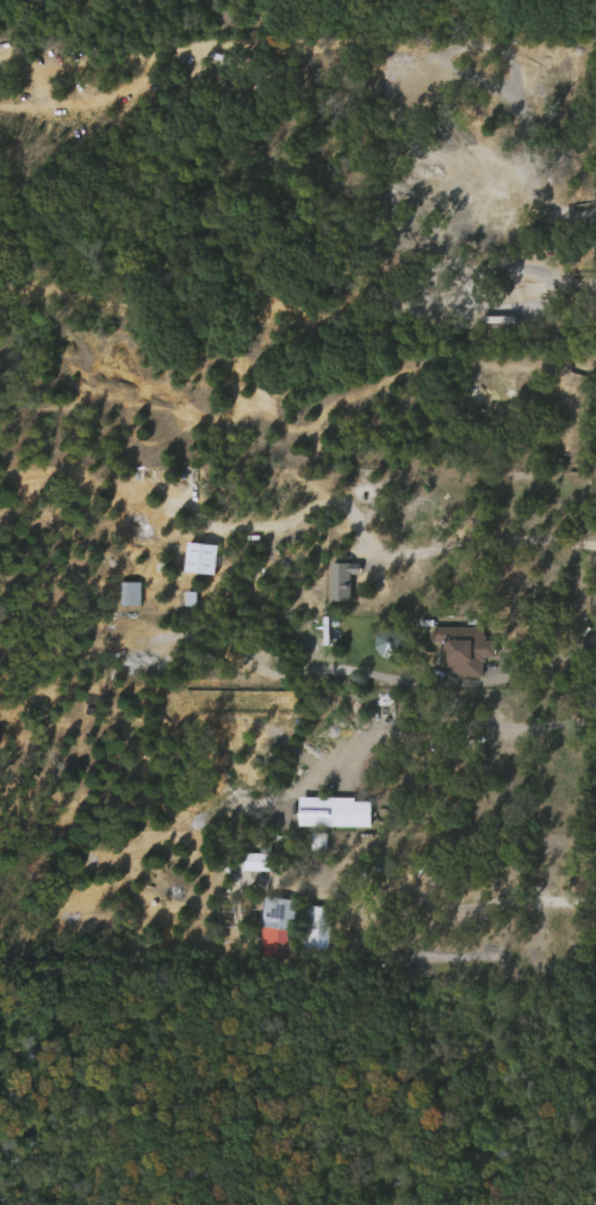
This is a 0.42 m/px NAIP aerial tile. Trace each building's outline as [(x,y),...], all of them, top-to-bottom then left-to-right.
[(176,579),(207,580),(208,551),(177,549),(176,579)] [(341,580),(350,580),(350,569),(321,569),(321,607),(340,608),(341,580)] [(109,612),(131,612),(132,589),(109,588),(109,612)] [(283,930),(286,908),(269,905),(265,928),(283,930)] [(288,955),(313,958),(320,914),(294,910),(288,955)]
